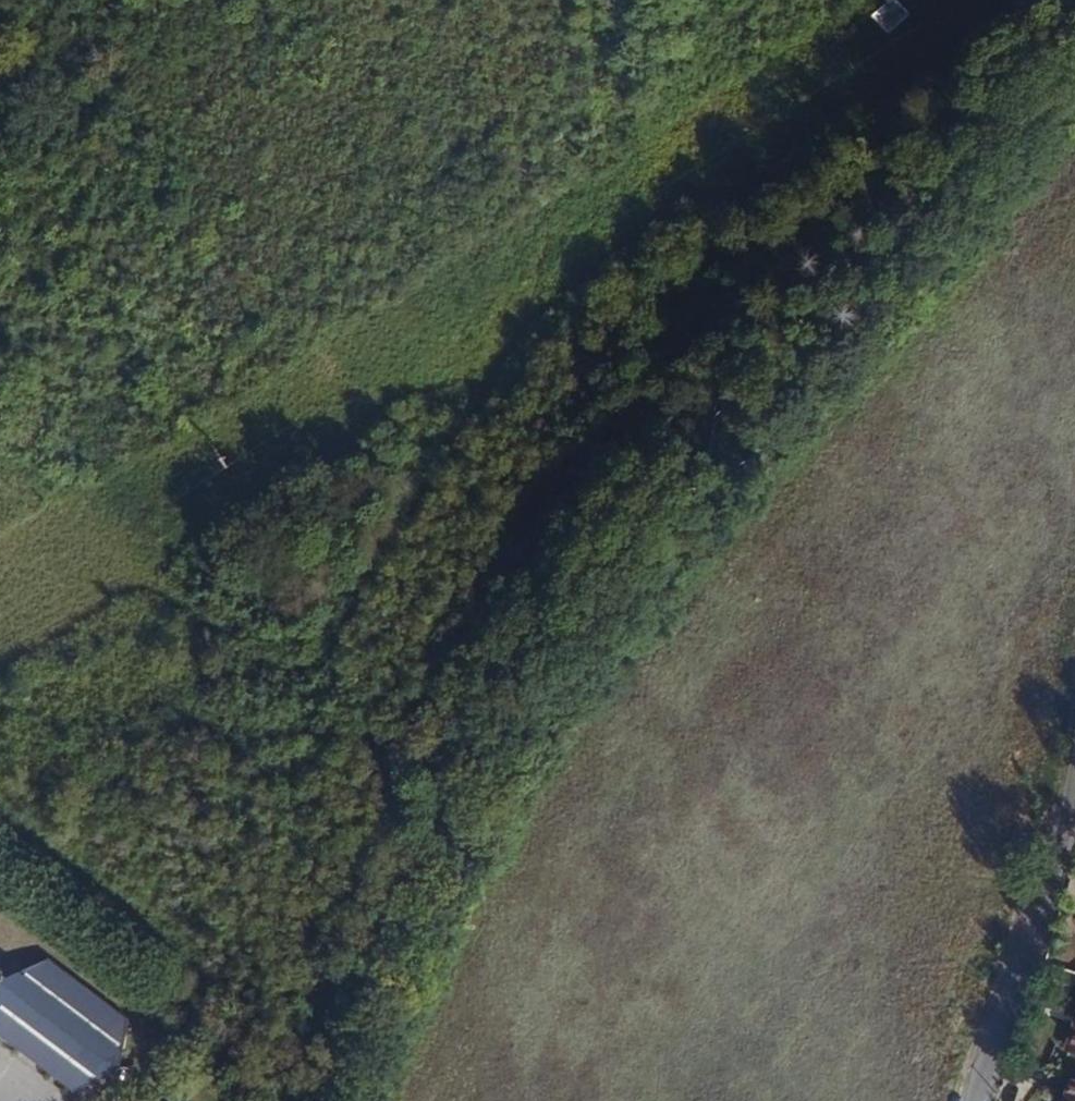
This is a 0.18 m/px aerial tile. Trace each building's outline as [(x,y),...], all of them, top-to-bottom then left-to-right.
[(896,0),(888,0),(872,14),(886,29),(906,11),(896,0)] [(6,989),(0,1032),(82,1094),(122,1077),(125,1081),(129,1084),(137,1085),(141,1080),(142,1077),(139,1070),(136,1067),(131,1067),(137,1023),(55,961),(15,979),(13,976),(9,972),(5,970),(0,971),(0,986),(6,989)] [(1068,1028),(1063,1042),(1068,1050),(1074,1052),(1074,1025),(1068,1028)] [(1061,1100),(1074,1100),(1074,1078),(1069,1076),(1063,1094),(1061,1100)]
